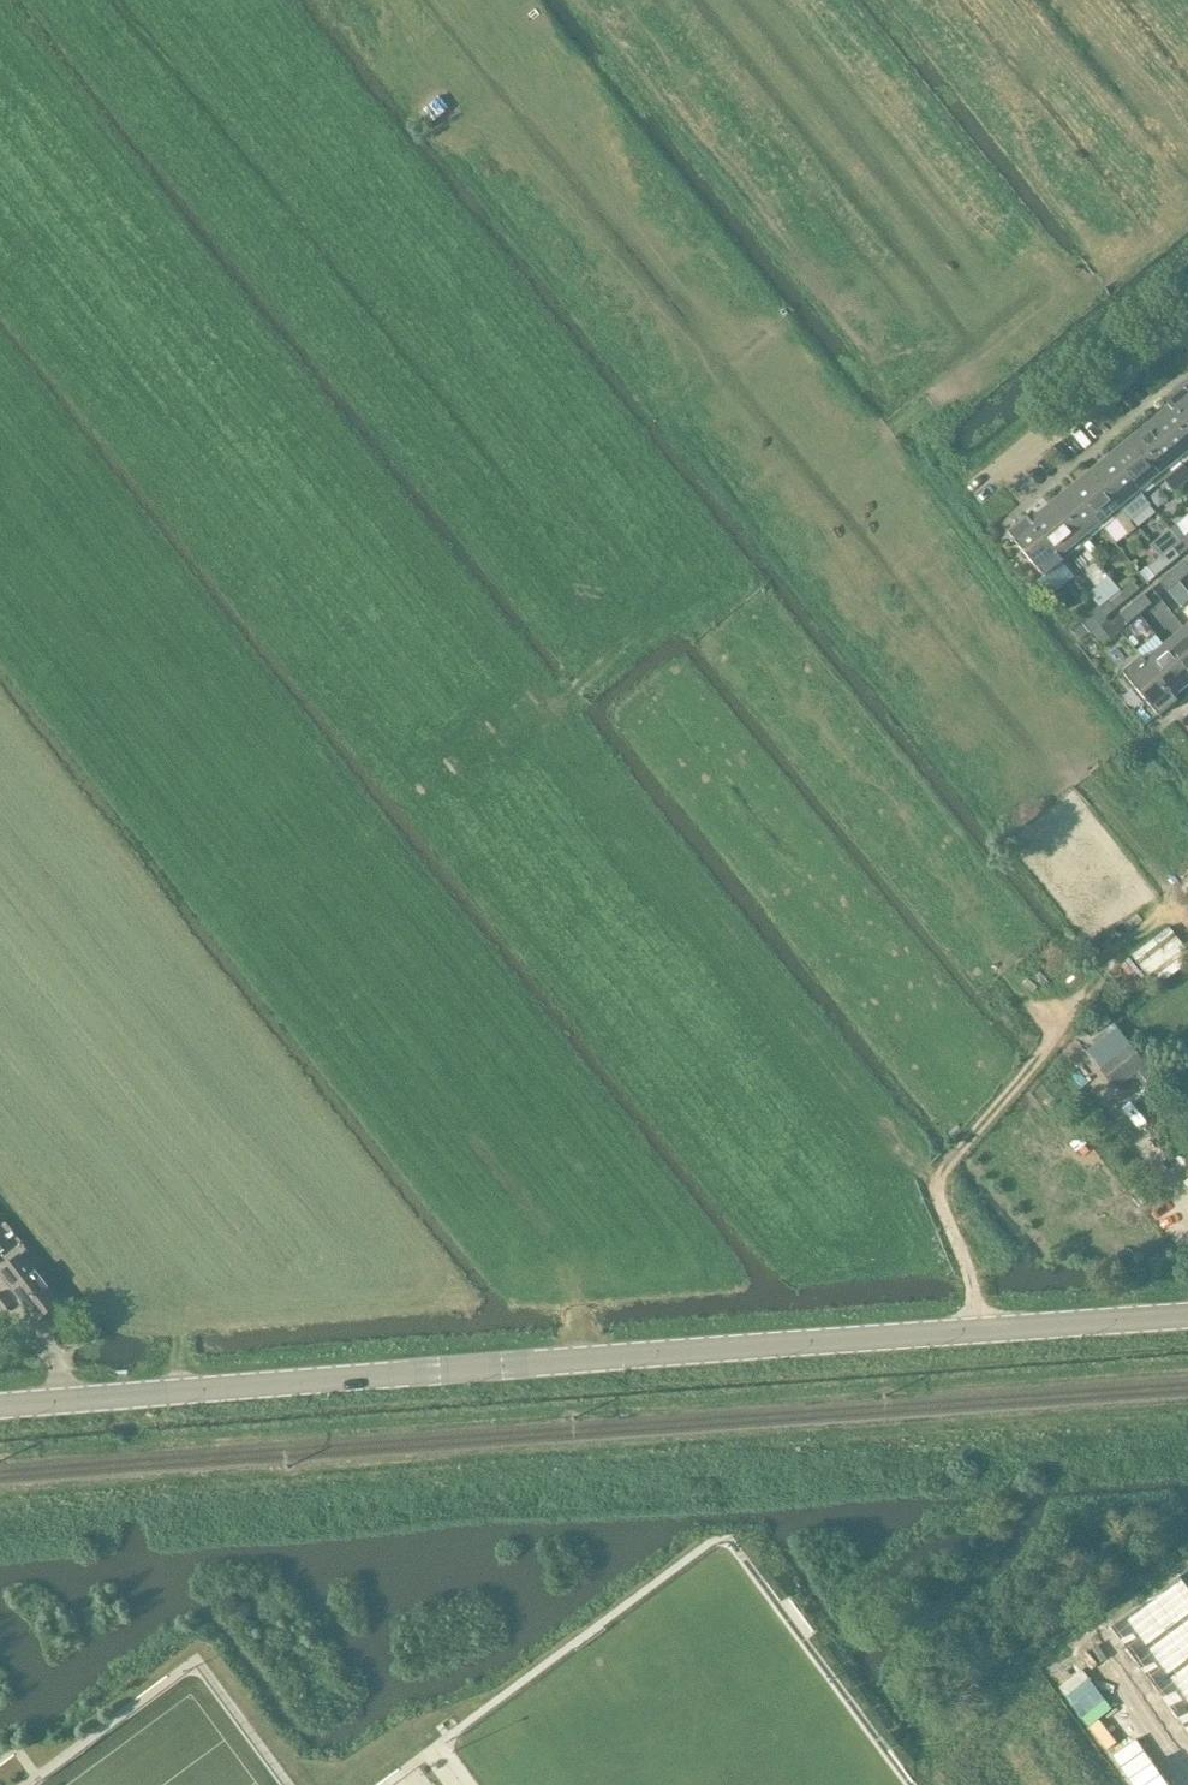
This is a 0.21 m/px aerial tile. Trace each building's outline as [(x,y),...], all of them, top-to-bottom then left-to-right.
[(1171,408),(1187,428),(1187,390),(1185,387),(1166,403),(1171,408)] [(1183,463),(1187,460),(1187,428),(1171,408),(1151,424),(1183,463)] [(1131,441),(1163,480),(1183,463),(1151,424),(1131,441)] [(1111,457),(1143,496),(1163,480),(1131,441),(1111,457)] [(1143,496),(1111,457),(1091,474),(1123,513),(1143,496)] [(1123,513),(1091,474),(1071,490),(1103,529),(1123,513)] [(1103,529),(1071,490),(1051,506),(1083,546),(1103,529)] [(1031,523),(1063,562),(1083,546),(1051,506),(1031,522),(1031,523)] [(1031,523),(1031,522),(1027,517),(1008,533),(1044,577),(1063,562),(1031,523)] [(1170,530),(1151,545),(1160,557),(1172,547),(1180,541),(1170,530)] [(1160,557),(1159,557),(1167,567),(1180,557),(1172,547),(1160,557)] [(1167,567),(1159,557),(1147,568),(1155,577),(1167,567)] [(1172,573),(1180,582),(1187,576),(1187,567),(1185,563),(1172,573)] [(1180,582),(1172,573),(1160,583),(1168,593),(1180,582)] [(1132,580),(1119,590),(1127,600),(1139,589),(1132,580)] [(1127,600),(1119,590),(1107,600),(1114,610),(1127,600)] [(1145,596),(1132,606),(1140,615),(1152,605),(1145,596)] [(1140,615),(1132,606),(1120,616),(1127,626),(1140,615)] [(1080,622),(1091,634),(1100,627),(1090,614),(1080,622)] [(1080,622),(1071,630),(1081,642),(1091,634),(1080,622)] [(1100,627),(1091,634),(1101,647),(1111,639),(1100,627)] [(1187,674),(1187,633),(1186,630),(1165,647),(1187,674)] [(1173,696),(1187,684),(1187,674),(1165,647),(1146,662),(1145,663),(1173,696)] [(1178,701),(1173,696),(1145,663),(1146,662),(1141,657),(1122,673),(1159,717),(1178,701)] [(1135,951),(1147,973),(1187,950),(1187,945),(1177,926),(1135,951)] [(1103,1011),(1093,1019),(1102,1030),(1112,1021),(1103,1011)] [(1128,1042),(1098,1065),(1117,1089),(1147,1066),(1128,1042)] [(1163,1087),(1147,1098),(1156,1112),(1173,1100),(1163,1087)] [(13,1290),(38,1322),(60,1303),(35,1272),(33,1273),(19,1256),(3,1269),(17,1287),(13,1290)] [(1114,1624),(1187,1722),(1187,1604),(1171,1582),(1114,1624)]
